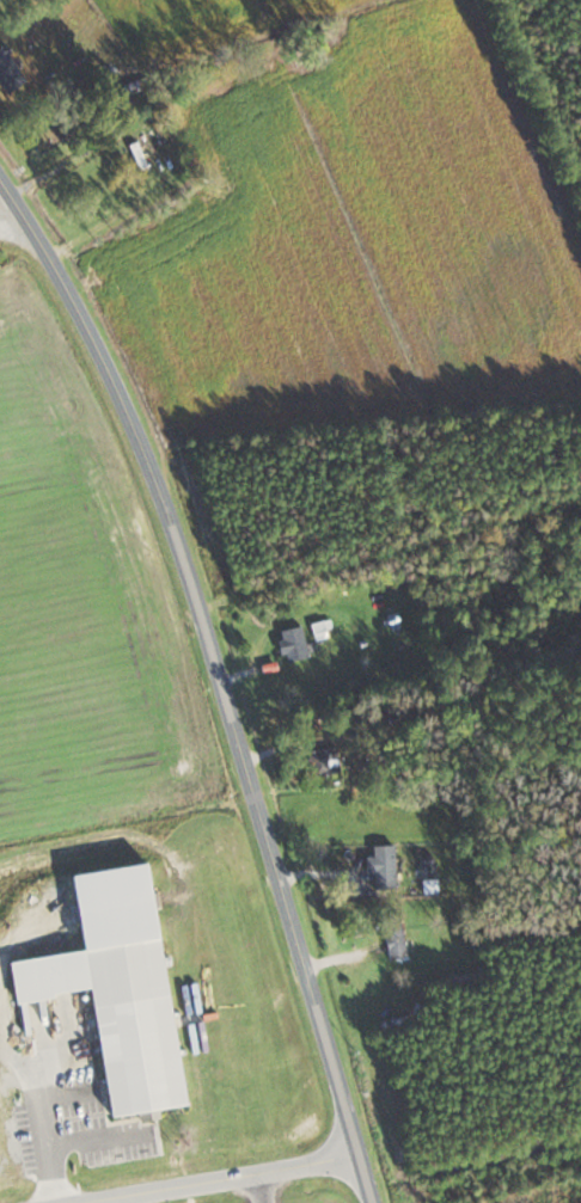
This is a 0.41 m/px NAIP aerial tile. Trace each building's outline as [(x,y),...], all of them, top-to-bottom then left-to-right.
[(1,95),(25,87),(11,46),(0,50),(0,93),(1,95)] [(317,639),(337,633),(333,619),(313,625),(317,639)] [(286,662),(310,656),(303,626),(279,632),(286,662)] [(310,776),(343,772),(340,747),(307,751),(310,776)] [(377,873),(377,889),(397,890),(398,845),(375,845),(375,858),(368,857),(367,873),(377,873)] [(426,893),(441,892),(440,879),(425,880),(426,893)] [(409,957),(403,920),(385,923),(391,960),(409,957)] [(84,949),(109,1116),(186,1105),(161,937),(84,949)] [(185,977),(186,994),(200,993),(199,976),(185,977)]
